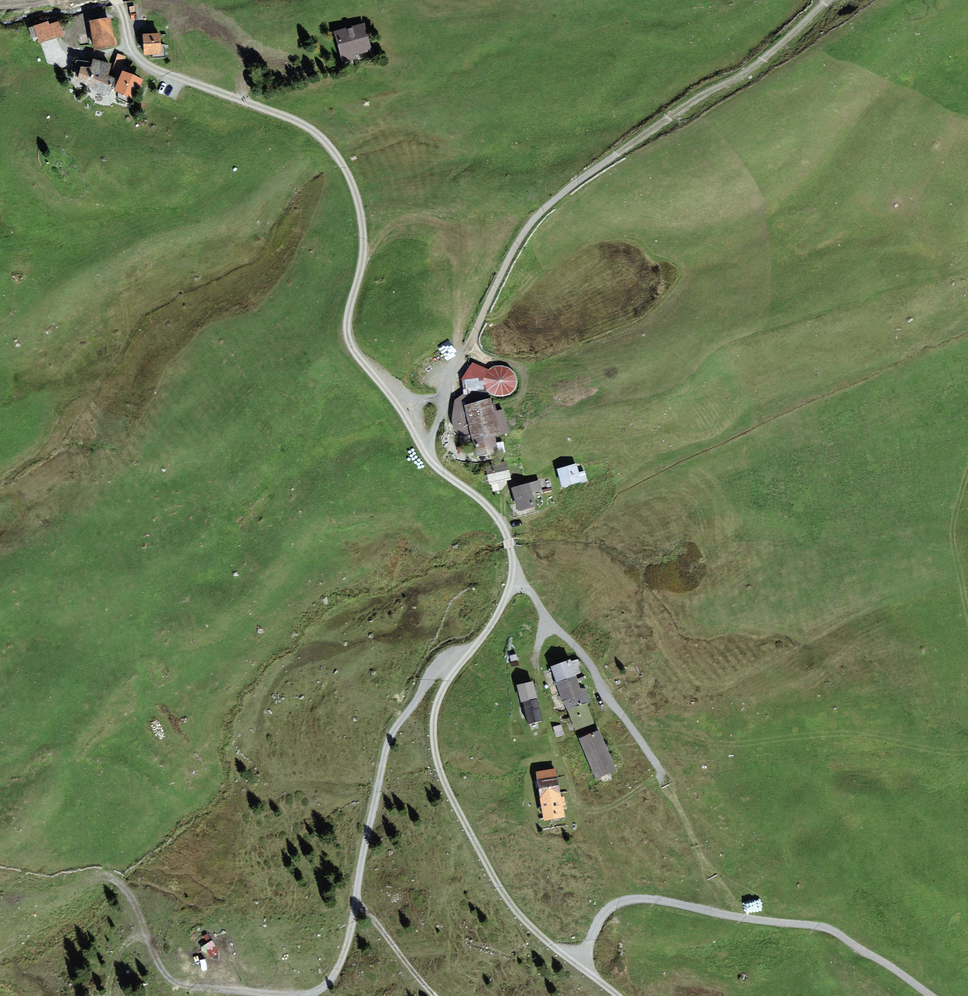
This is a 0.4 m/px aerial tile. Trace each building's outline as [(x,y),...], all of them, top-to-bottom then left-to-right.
[(116,22),(94,24),(97,54),(119,51),(116,22)] [(52,24),(37,29),(43,46),(67,38),(63,25),(53,28),(52,24)] [(370,25),(339,33),(347,64),(377,57),(370,25)] [(166,37),(148,37),(149,57),(167,56),(166,37)] [(96,70),(79,63),(71,84),(84,89),(85,86),(113,97),(119,83),(110,80),(114,70),(98,63),(96,70)] [(149,84),(128,74),(119,94),(140,104),(149,84)] [(489,371),(473,365),(464,379),(465,395),(467,401),(487,394),(504,396),(510,394),(516,389),(517,381),(516,374),(510,368),(502,365),(495,366),(489,371)] [(490,399),(466,406),(476,440),(474,441),(479,458),(505,451),(502,441),(497,442),(495,435),(510,431),(504,408),(494,411),(490,399)] [(577,463),(558,469),(564,487),(587,479),(584,471),(580,472),(577,463)] [(506,464),(485,470),(489,486),(511,480),(506,464)] [(537,480),(511,488),(519,512),(537,507),(533,492),(540,490),(537,480)] [(520,656),(510,658),(511,665),(521,663),(520,656)] [(573,663),(553,670),(567,712),(586,705),(573,663)] [(536,684),(519,688),(529,730),(546,726),(536,684)] [(586,705),(567,712),(574,733),(594,727),(586,705)] [(601,734),(581,742),(597,783),(618,775),(601,734)] [(559,771),(539,774),(547,824),(567,820),(559,771)] [(202,943),(208,957),(220,952),(215,938),(202,943)]
